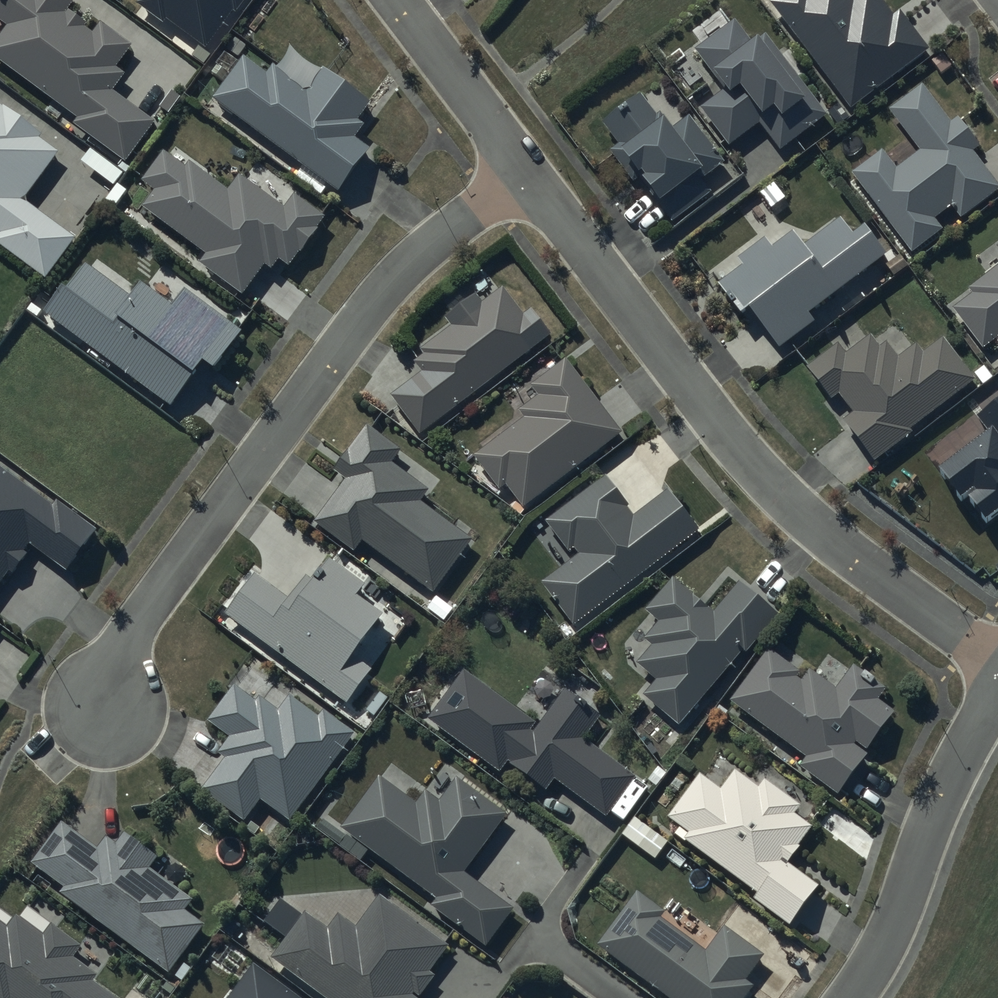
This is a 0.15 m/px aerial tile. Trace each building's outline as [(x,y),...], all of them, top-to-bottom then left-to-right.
[(7,24),(0,34),(0,59),(78,116),(73,123),(125,161),(154,121),(112,90),(125,73),(115,65),(132,42),(100,18),(94,27),(67,7),(72,0),(0,0),(0,19),(7,24)] [(137,6),(165,28),(168,24),(206,53),(235,15),(247,0),(142,0),(137,6)] [(770,7),(851,114),(930,54),(900,14),(893,19),(879,0),(780,0),(770,7)] [(826,118),(765,38),(752,47),(734,24),(695,54),(714,79),(712,81),(723,95),(699,113),(728,151),(759,128),(779,154),(826,118)] [(322,199),(329,189),(340,197),(371,155),(356,144),(365,131),(358,126),(372,107),(326,73),(310,93),(276,68),(268,79),(245,61),(213,103),(304,170),(297,179),(322,199)] [(851,177),(911,257),(941,234),(933,224),(952,209),(962,222),(997,194),(997,190),(972,156),(979,150),(957,122),(951,127),(922,90),(889,115),(920,155),(897,173),(882,153),(851,177)] [(642,98),(602,126),(618,149),(610,155),(617,165),(621,163),(636,183),(642,179),(645,184),(640,187),(658,212),(661,210),(672,226),(711,197),(702,184),(725,167),(691,119),(672,133),(661,117),(657,119),(642,98)] [(46,283),(76,242),(24,204),(59,157),(41,144),(45,140),(0,107),(0,249),(46,283)] [(156,196),(144,211),(206,257),(198,267),(242,300),(265,269),(271,273),(280,262),(290,270),(326,222),(296,199),(285,213),(242,180),(230,196),(192,167),(188,173),(165,156),(143,186),(156,196)] [(815,326),(808,317),(884,259),(863,233),(853,240),(840,223),(804,250),(795,238),(774,254),(765,242),(737,263),(743,271),(719,289),(740,319),(747,314),(779,353),(815,326)] [(65,290),(45,317),(171,411),(204,367),(215,375),(243,338),(185,295),(173,310),(142,288),(131,302),(87,270),(69,294),(65,290)] [(952,313),(983,353),(997,341),(997,271),(968,293),(972,298),(952,313)] [(390,397),(419,436),(551,338),(532,313),(525,318),(505,290),(483,306),(477,298),(445,323),(450,330),(421,351),(426,358),(415,366),(421,375),(390,397)] [(842,425),(873,466),(911,436),(909,434),(974,384),(942,342),(924,356),(918,349),(899,363),(887,347),(881,352),(872,339),(845,359),(838,349),(807,372),(831,403),(838,398),(852,417),(842,425)] [(621,437),(565,363),(530,389),(538,400),(518,415),(524,423),(474,461),(499,494),(506,490),(523,512),(621,437)] [(989,440),(937,479),(960,508),(972,499),(974,502),(968,506),(987,531),(997,522),(997,406),(976,423),(989,440)] [(354,556),(362,547),(432,599),(473,545),(420,506),(428,496),(391,468),(401,454),(368,430),(333,476),(345,484),(313,526),(354,556)] [(0,471),(0,592),(12,576),(15,579),(29,559),(27,558),(32,550),(69,577),(98,537),(57,506),(54,511),(0,471)] [(540,586),(573,627),(697,534),(668,494),(635,519),(606,479),(544,525),(566,556),(573,550),(579,557),(540,586)] [(328,565),(311,585),(307,582),(290,605),(254,579),(225,619),(346,708),(371,674),(353,661),(381,622),(353,602),(362,590),(328,565)] [(643,699),(678,728),(742,653),(746,656),(778,619),(740,586),(714,616),(673,581),(644,615),(657,627),(643,644),(652,651),(636,669),(655,685),(643,699)] [(767,655),(729,705),(804,762),(798,771),(836,800),(866,760),(863,758),(894,717),(879,706),(886,697),(853,672),(837,692),(811,672),(802,685),(796,681),(798,678),(767,655)] [(462,676),(427,722),(499,774),(506,765),(546,794),(553,783),(605,821),(635,781),(583,743),(599,720),(564,694),(534,735),(531,733),(534,728),(462,676)] [(241,828),(259,804),(288,826),(353,738),(324,716),(321,721),(292,699),(279,716),(260,702),(257,706),(234,689),(207,725),(227,740),(215,757),(224,763),(199,796),(241,828)] [(688,837),(683,843),(751,893),(746,899),(788,930),(818,890),(787,867),(799,851),(797,850),(811,831),(794,818),(799,810),(764,783),(758,791),(735,774),(720,793),(700,778),(667,822),(688,837)] [(379,779),(340,831),(435,902),(430,910),(484,951),(510,915),(461,878),(505,819),(457,783),(440,805),(427,795),(417,808),(379,779)] [(64,825),(32,867),(64,892),(60,898),(167,981),(205,931),(186,917),(193,908),(149,874),(158,862),(127,838),(118,849),(109,842),(100,853),(64,825)] [(595,949),(660,997),(743,997),(749,990),(744,987),(763,961),(726,932),(708,955),(662,921),(664,918),(635,896),(595,949)] [(274,963),(319,997),(419,997),(432,981),(428,978),(450,950),(383,898),(357,931),(340,919),(329,933),(306,916),(303,920),(281,903),(262,927),(287,946),(274,963)] [(96,987),(99,982),(73,963),(81,951),(51,929),(52,927),(29,911),(21,922),(18,920),(15,924),(0,913),(0,997),(111,997),(96,987)] [(255,968),(233,997),(295,997),(255,968)] [(132,990),(126,997),(143,997),(132,990)]
